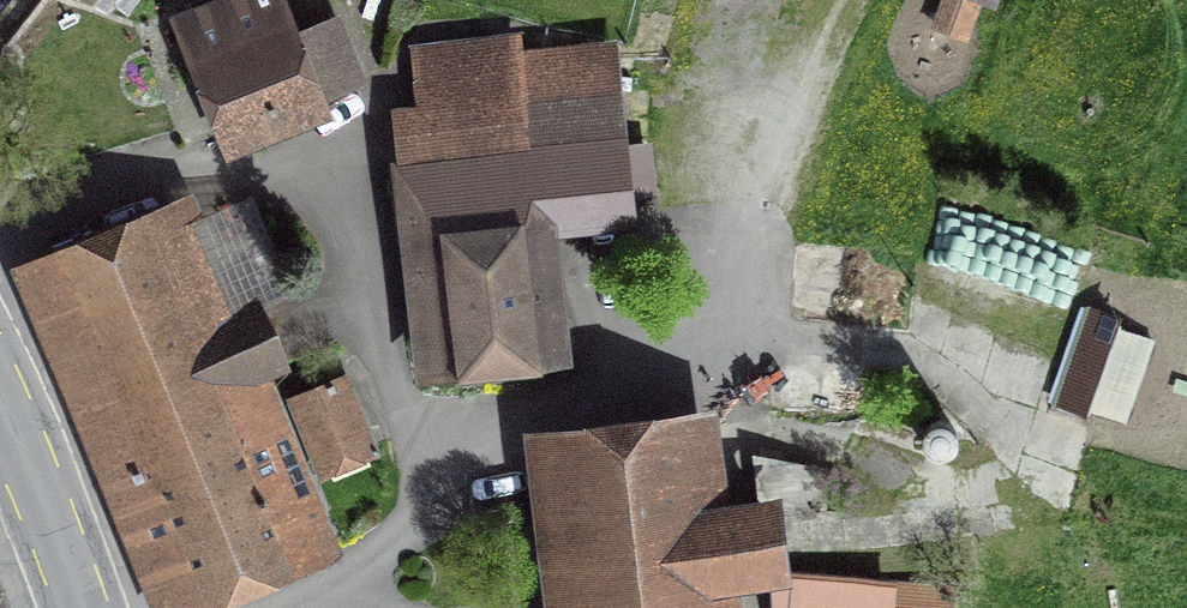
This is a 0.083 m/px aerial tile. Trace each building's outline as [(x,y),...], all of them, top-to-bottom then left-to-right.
[(190,21),(210,72),(208,72),(231,131),(356,82),(333,23),(287,41),(270,0),(244,0),(190,21)] [(587,145),(614,67),(511,51),(421,61),(428,115),(397,120),(403,165),(587,145)] [(587,145),(403,165),(413,252),(436,249),(448,358),(546,347),(533,235),(530,236),(526,198),(619,187),(620,194),(649,190),(644,150),(615,153),(614,67),(587,145)] [(173,217),(40,272),(175,594),(316,536),(293,479),(285,482),(241,378),(281,362),(259,311),(220,327),(173,217)] [(1056,396),(1133,417),(1159,323),(1083,302),(1056,396)] [(343,378),(292,398),(315,454),(366,433),(343,378)] [(556,446),(577,607),(710,607),(706,580),(772,572),(765,515),(700,523),(688,429),(556,446)] [(815,509),(811,469),(758,459),(765,515),(815,509)] [(951,588),(786,576),(784,607),(950,607),(951,588)]
